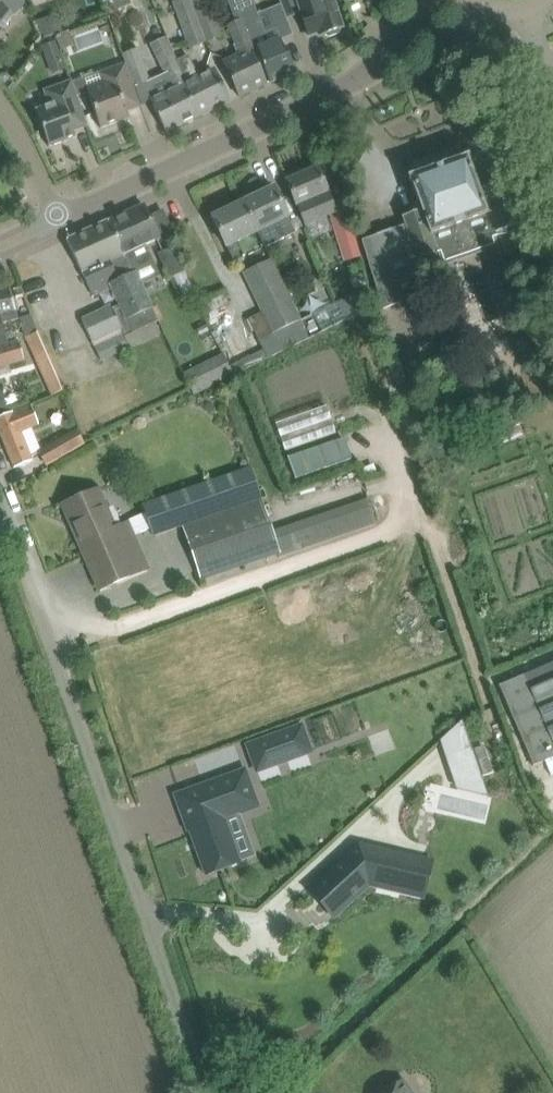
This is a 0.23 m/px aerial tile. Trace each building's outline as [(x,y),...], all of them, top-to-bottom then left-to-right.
[(25,3),(21,0),(0,0),(0,23),(2,21),(6,24),(14,15),(15,16),(25,3)] [(190,0),(173,0),(174,2),(173,2),(189,48),(205,42),(190,0)] [(205,42),(222,36),(209,0),(190,0),(205,42)] [(230,7),(236,22),(243,19),(257,49),(262,62),(270,82),(296,71),(286,48),(284,49),(277,29),(264,34),(258,17),(252,0),(228,0),(230,7)] [(303,12),(301,13),(308,36),(319,32),(320,35),(325,34),(329,36),(339,32),(341,28),(342,28),(337,13),(339,12),(335,0),(299,0),(303,12)] [(243,19),(236,22),(229,25),(241,56),(224,63),(230,76),(239,96),(267,83),(252,52),(257,49),(243,19)] [(69,32),(56,36),(61,51),(74,46),(69,32)] [(47,63),(60,58),(55,42),(41,47),(47,63)] [(133,85),(140,105),(151,101),(166,132),(198,116),(172,64),(163,69),(173,89),(156,97),(150,81),(151,81),(139,48),(122,54),(126,63),(133,85)] [(178,61),(172,64),(198,116),(229,101),(214,69),(200,76),(189,54),(177,60),(178,61)] [(127,110),(140,105),(133,85),(126,63),(99,73),(104,86),(88,92),(93,107),(101,128),(129,118),(127,110)] [(0,75),(0,80),(4,85),(11,78),(7,73),(2,73),(0,75)] [(72,80),(65,83),(45,90),(50,104),(36,109),(49,146),(76,137),(74,130),(88,126),(81,105),(72,80)] [(410,178),(411,180),(422,209),(403,216),(406,225),(362,240),(383,308),(424,294),(418,278),(424,276),(422,271),(443,264),(440,257),(442,256),(444,262),(495,244),(490,231),(492,231),(492,232),(519,222),(504,180),(478,189),(468,160),(468,159),(468,157),(465,158),(412,177),(410,178)] [(302,168),(284,176),(287,181),(295,200),(297,205),(302,218),(334,206),(328,192),(328,191),(326,188),(318,167),(304,173),(302,168)] [(243,202),(257,231),(265,247),(295,232),(288,217),(288,216),(274,187),(243,202)] [(257,231),(243,202),(212,217),(226,246),(234,262),(245,256),(237,241),(257,231)] [(144,204),(106,222),(152,324),(159,321),(135,271),(134,272),(129,263),(135,260),(139,267),(153,260),(147,245),(160,239),(144,204)] [(335,215),(331,217),(344,260),(361,255),(349,211),(335,215)] [(152,324),(106,222),(67,239),(83,273),(93,295),(112,286),(120,305),(112,308),(111,306),(82,319),(92,341),(121,328),(116,317),(124,313),(133,332),(152,324)] [(173,247),(159,253),(170,278),(171,278),(175,289),(189,283),(173,247)] [(264,350),(229,367),(233,375),(307,339),(310,337),(303,324),(295,305),(293,306),(271,260),(244,273),(263,314),(250,320),(264,350)] [(453,275),(469,329),(518,314),(502,260),(453,275)] [(17,319),(10,289),(0,291),(0,366),(25,359),(17,341),(6,344),(3,323),(17,319)] [(322,327),(357,316),(351,298),(316,310),(322,327)] [(27,338),(40,366),(52,395),(63,390),(39,333),(27,338)] [(95,346),(101,360),(130,347),(123,333),(95,346)] [(233,375),(229,367),(224,355),(184,375),(194,394),(233,375)] [(0,416),(0,428),(15,466),(33,459),(32,456),(41,453),(47,464),(85,442),(77,430),(41,449),(32,427),(40,424),(31,405),(15,412),(14,411),(0,416)] [(347,437),(289,456),(296,478),(354,459),(347,437)] [(184,526),(202,579),(280,553),(282,559),(377,527),(367,498),(272,531),(260,497),(250,466),(142,503),(153,536),(184,526)] [(98,489),(83,495),(63,504),(100,588),(148,567),(127,520),(114,526),(98,489)] [(499,685),(534,766),(545,761),(551,775),(552,774),(552,678),(531,688),(525,674),(499,685)] [(301,727),(249,746),(258,769),(310,750),(301,727)] [(488,793),(472,746),(470,747),(471,748),(452,765),(459,785),(481,778),(486,794),(488,793)] [(488,759),(478,762),(483,775),(492,772),(488,759)] [(248,773),(178,795),(189,830),(191,829),(205,874),(240,863),(226,818),(259,808),(248,773)] [(413,858),(359,845),(311,890),(312,891),(314,888),(325,900),(323,902),(329,909),(331,907),(337,913),(369,883),(419,895),(427,862),(413,858)] [(404,1079),(384,1092),(413,1092),(404,1079)]
